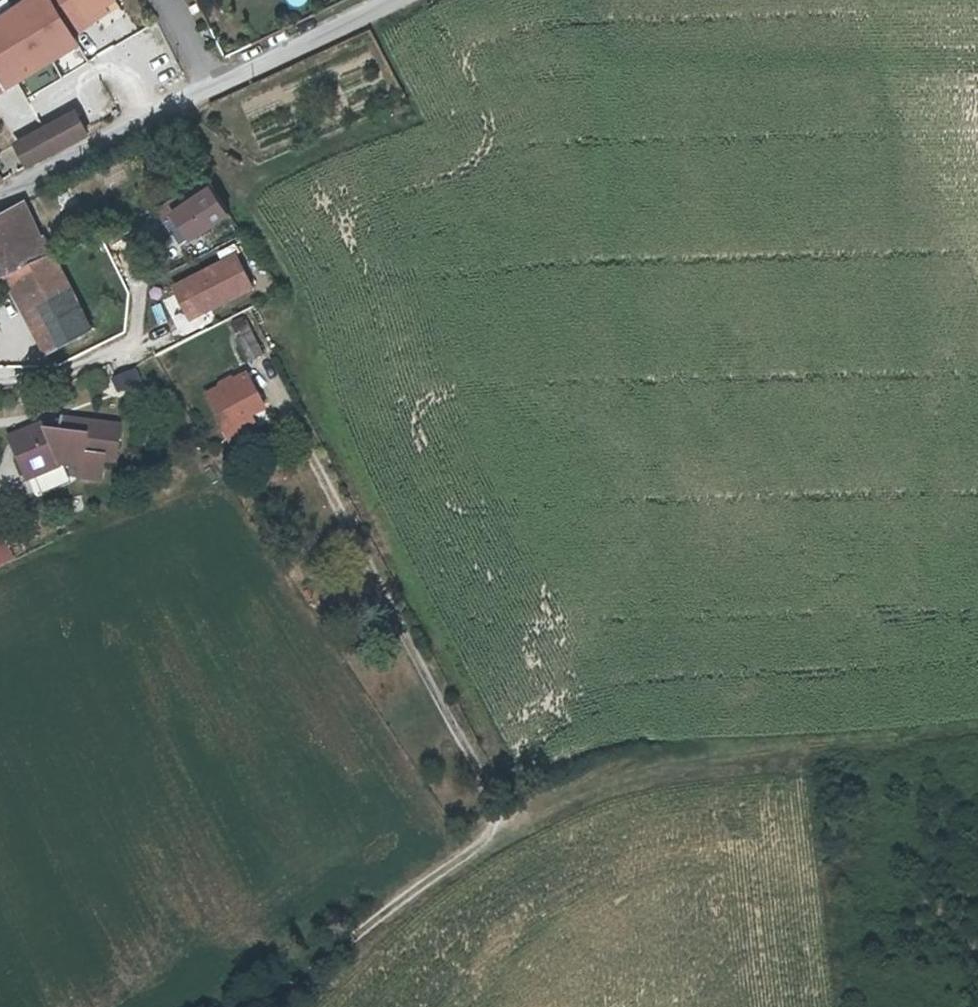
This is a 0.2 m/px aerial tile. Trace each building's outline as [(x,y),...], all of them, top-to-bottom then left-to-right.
[(78,41),(57,0),(25,0),(2,17),(36,70),(78,41)] [(199,4),(192,7),(196,14),(202,10),(199,4)] [(11,86),(36,70),(2,17),(0,18),(0,82),(6,78),(11,86)] [(11,86),(6,78),(0,82),(0,94),(11,86)] [(10,141),(21,160),(81,129),(69,109),(10,141)] [(204,183),(167,209),(188,239),(225,213),(204,183)] [(10,269),(52,246),(24,194),(0,208),(0,275),(10,269)] [(17,282),(26,298),(36,292),(51,320),(41,326),(38,328),(49,350),(93,327),(64,272),(52,246),(10,269),(17,282)] [(17,282),(10,269),(0,275),(0,281),(4,288),(17,282)] [(26,298),(41,326),(51,320),(36,292),(26,298)] [(243,331),(239,333),(250,357),(267,348),(250,314),(238,321),(243,331)] [(227,423),(252,410),(268,402),(250,370),(209,390),(227,423)] [(258,422),(252,410),(227,423),(233,435),(258,422)] [(45,418),(29,425),(37,444),(19,452),(28,474),(64,459),(81,461),(80,471),(102,474),(104,454),(116,456),(120,421),(62,414),(61,417),(47,422),(45,418)] [(29,425),(11,432),(19,452),(37,444),(29,425)] [(11,563),(0,541),(0,568),(11,563)]
